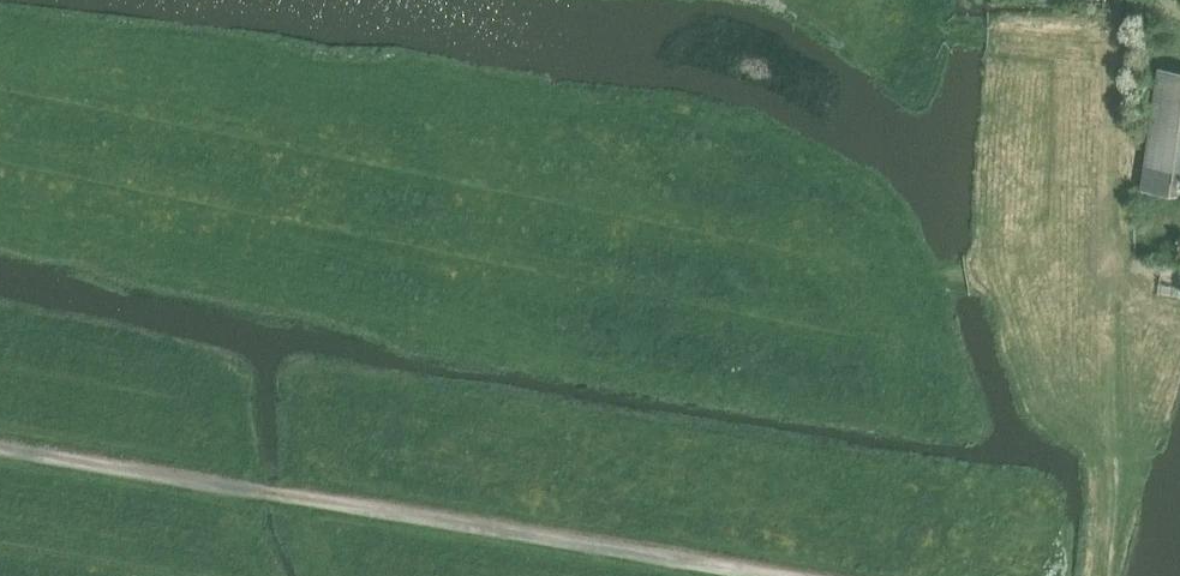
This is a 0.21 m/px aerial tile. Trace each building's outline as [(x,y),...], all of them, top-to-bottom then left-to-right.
[(1171,192),(1179,130),(1179,69),(1159,66),(1142,189),(1171,192)]
